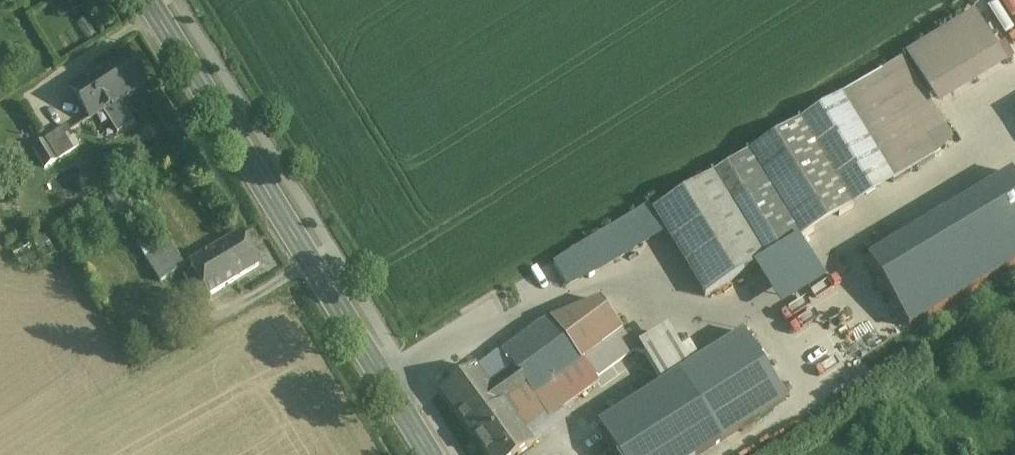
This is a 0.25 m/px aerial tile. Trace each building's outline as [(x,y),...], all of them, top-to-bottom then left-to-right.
[(974,13),(906,55),(938,108),(1007,66),(974,13)] [(127,53),(71,89),(91,120),(103,112),(118,134),(134,124),(120,101),(146,84),(127,53)] [(891,66),(653,211),(662,227),(705,297),(935,157),(903,106),(924,94),(903,59),(891,66)] [(67,126),(45,140),(58,160),(79,146),(67,126)] [(45,140),(33,148),(45,168),(58,160),(45,140)] [(131,212),(115,185),(103,193),(120,220),(121,219),(131,212)] [(650,206),(553,266),(566,287),(662,227),(653,211),(650,206)] [(148,237),(132,212),(131,212),(121,219),(137,244),(148,237)] [(241,232),(189,264),(209,297),(261,265),(241,232)] [(46,236),(14,255),(25,273),(57,254),(46,236)] [(157,252),(148,237),(137,244),(146,258),(157,252)] [(157,252),(146,258),(160,283),(185,268),(170,244),(157,252)] [(601,301),(552,320),(534,334),(503,356),(515,371),(516,370),(528,387),(526,388),(549,419),(598,383),(595,379),(582,361),(622,330),(601,301)] [(690,365),(668,328),(639,346),(662,383),(690,365)] [(622,330),(582,361),(595,379),(636,350),(622,330)] [(629,431),(644,454),(677,454),(692,446),(772,398),(749,358),(731,368),(728,364),(711,374),(714,379),(629,431)] [(476,369),(444,391),(442,393),(468,428),(487,454),(521,454),(532,447),(502,406),(526,388),(528,387),(516,370),(515,371),(490,388),(476,369)] [(629,431),(614,440),(623,454),(644,454),(629,431)]
